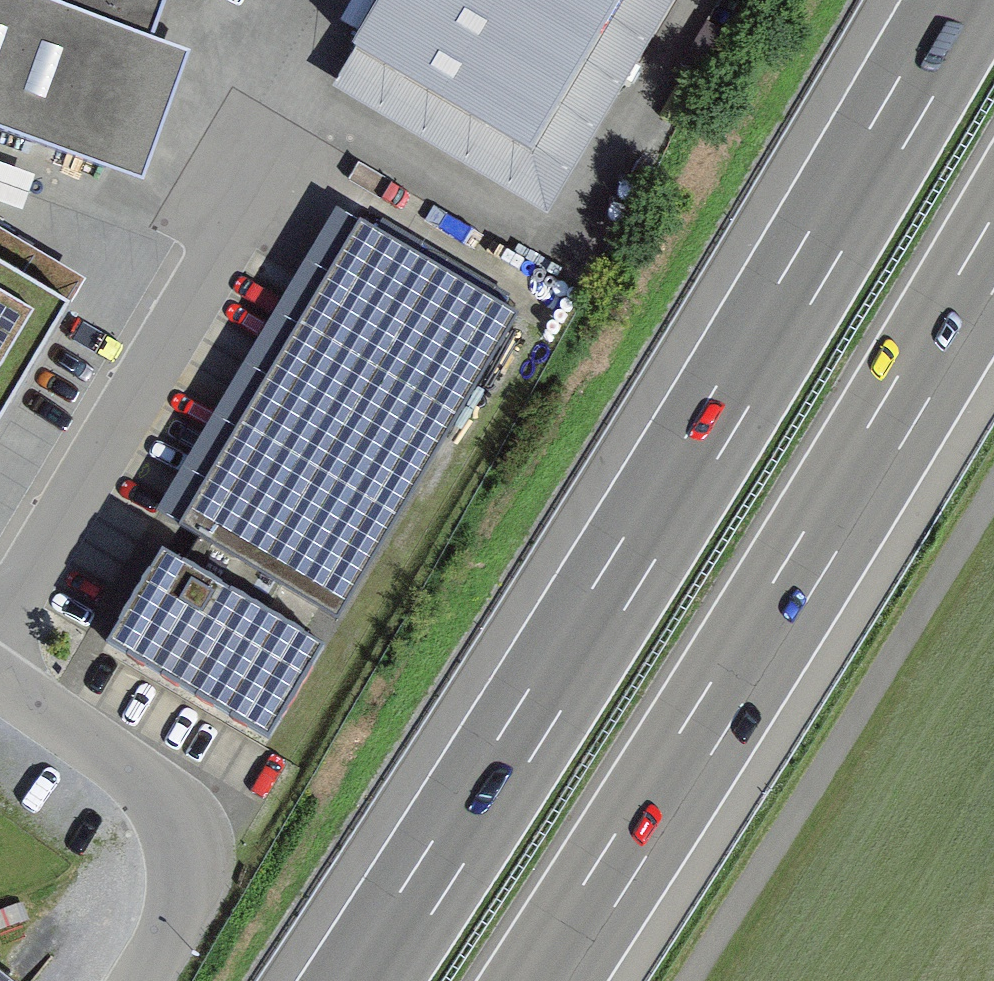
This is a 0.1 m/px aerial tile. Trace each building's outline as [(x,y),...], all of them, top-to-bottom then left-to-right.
[(143,178),(190,50),(150,36),(163,0),(0,0),(0,125),(143,178)] [(553,250),(702,0),(409,0),(337,122),(553,250)] [(29,209),(41,171),(83,184),(89,166),(0,139),(0,201),(29,209)] [(110,644),(276,742),(527,319),(361,221),(110,644)] [(75,301),(0,256),(0,425),(75,301)]
